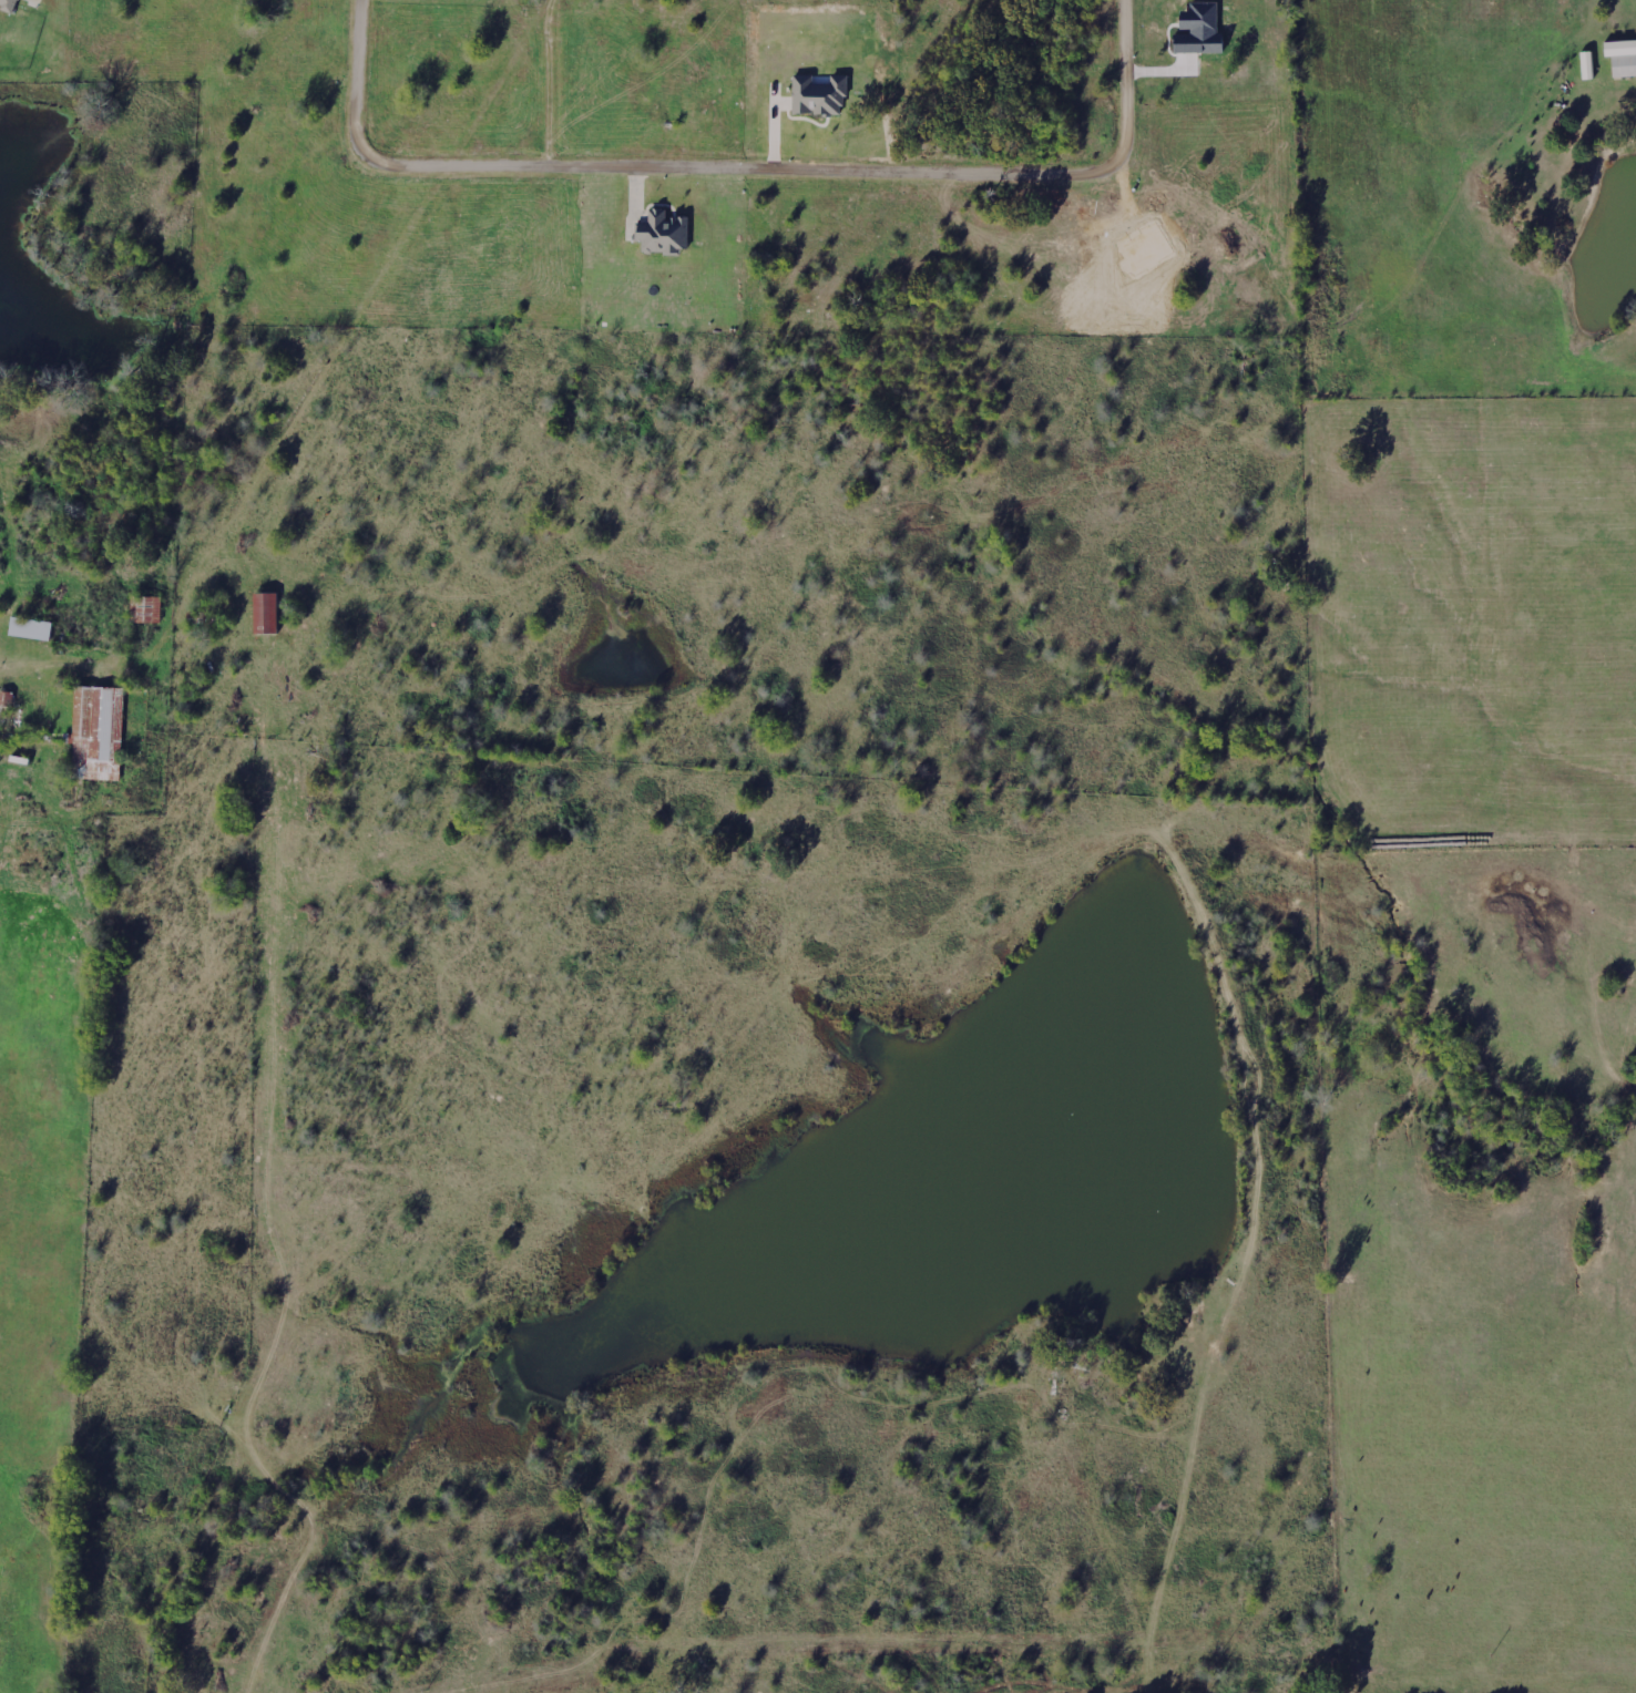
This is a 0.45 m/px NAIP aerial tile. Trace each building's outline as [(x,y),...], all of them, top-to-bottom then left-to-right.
[(1613,77),(1635,76),(1635,41),(1604,41),(1604,57),(1612,57),(1613,77)] [(1582,52),(1583,79),(1596,79),(1595,51),(1582,52)] [(793,76),(793,115),(846,114),(845,77),(816,78),(816,76),(793,76)] [(688,217),(666,218),(666,209),(649,209),(650,223),(635,224),(636,243),(643,242),(643,254),(690,252),(688,217)] [(254,593),(255,633),(278,632),(277,592),(254,593)] [(162,596),(133,595),(132,621),(161,622),(162,596)] [(9,635),(53,639),(54,621),(11,617),(9,635)]
